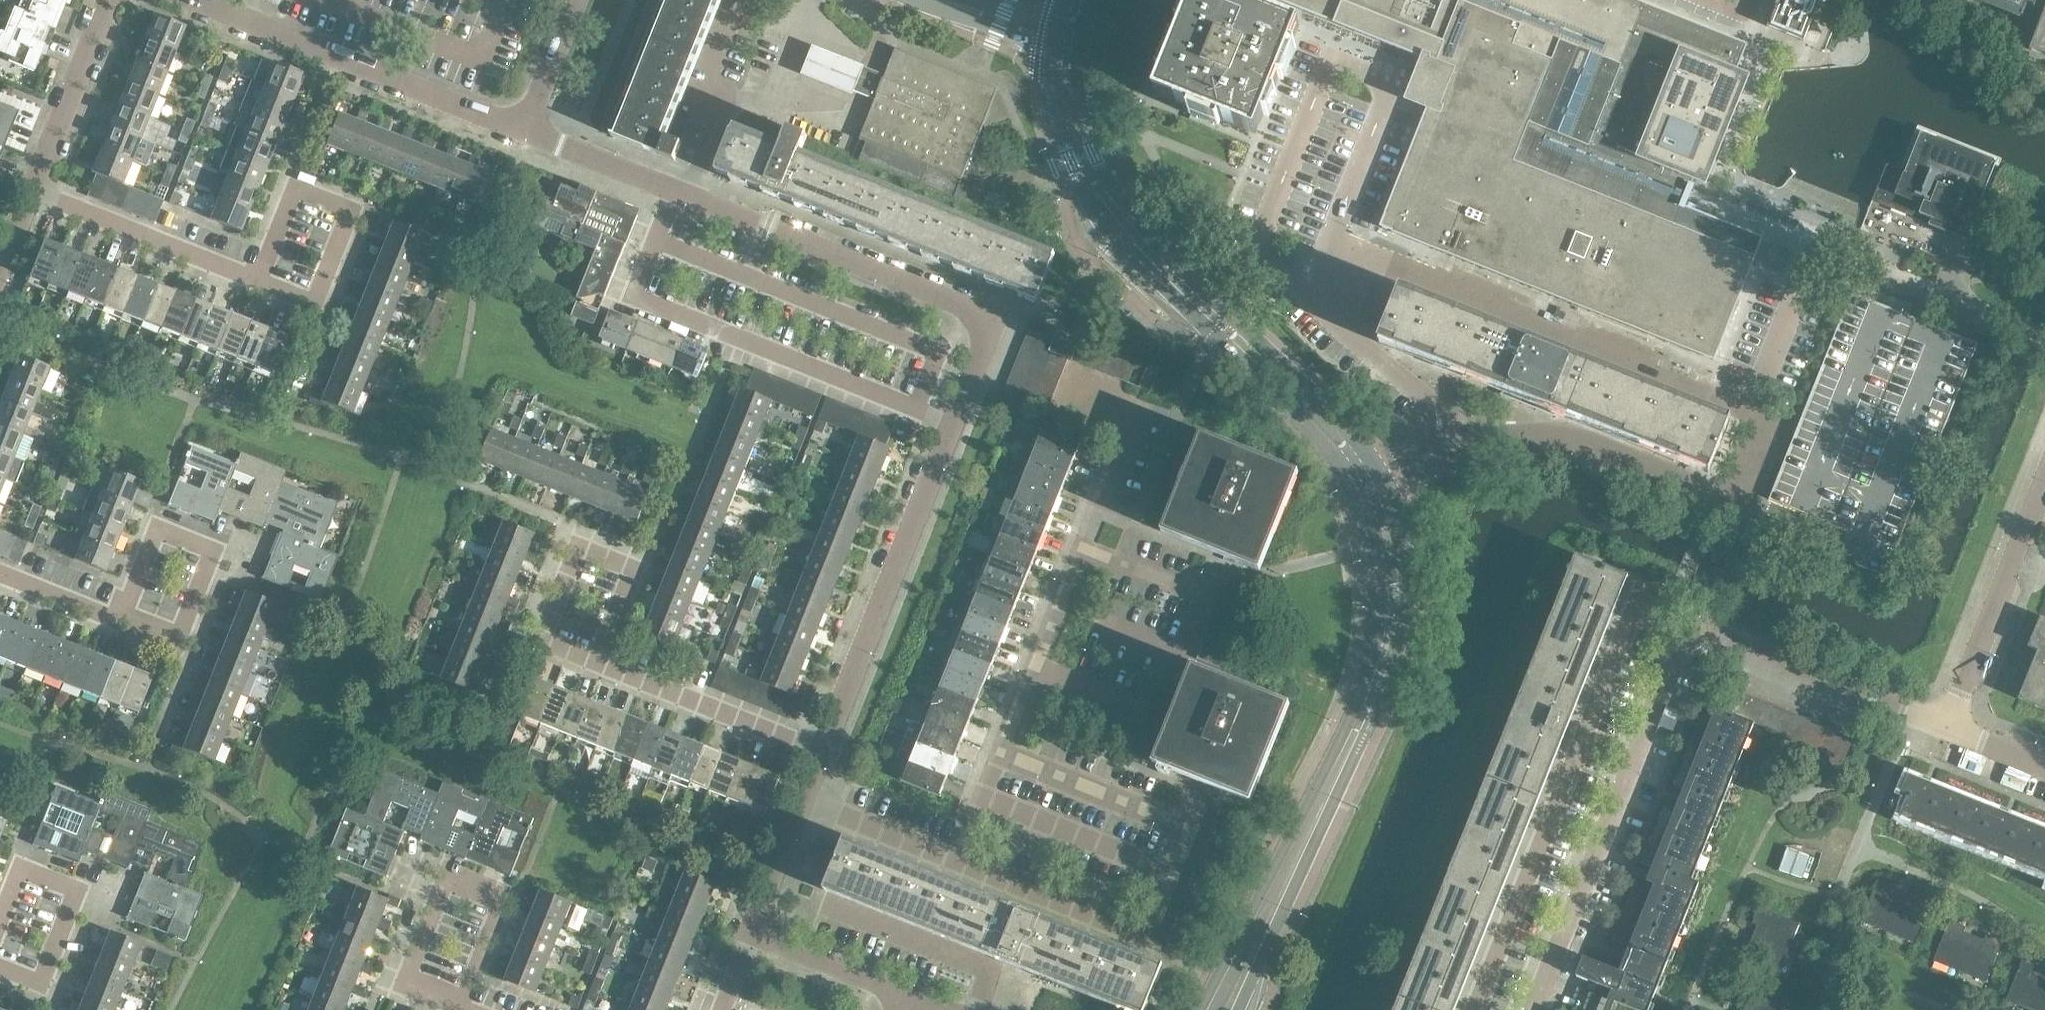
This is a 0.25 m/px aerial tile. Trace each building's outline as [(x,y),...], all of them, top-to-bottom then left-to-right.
[(9,8),(17,11),(17,13),(51,28),(61,4),(64,5),(67,0),(12,0),(9,8)] [(611,135),(675,160),(682,143),(667,137),(721,0),(663,0),(610,134),(611,134),(611,135)] [(1300,27),(1233,0),(1193,0),(1191,6),(1187,5),(1178,26),(1182,28),(1176,43),(1172,41),(1159,74),(1163,76),(1155,96),(1191,110),(1189,114),(1219,126),(1220,122),(1256,136),(1264,116),(1268,118),(1277,96),(1273,94),(1279,79),(1283,81),(1296,48),(1292,46),(1300,27)] [(1343,1),(1343,2),(1344,3),(1345,1),(1364,9),(1367,0),(1340,0),(1343,1)] [(1458,0),(1391,0),(1383,18),(1384,18),(1385,17),(1404,25),(1423,33),(1423,34),(1424,34),(1445,43),(1463,50),(1479,9),(1461,1),(1458,0)] [(1760,38),(1664,0),(1654,0),(1652,6),(1636,0),(1517,0),(1622,42),(1630,61),(1595,149),(1700,190),(1760,38)] [(1805,41),(1820,0),(1777,0),(1767,26),(1805,41)] [(2021,18),(2026,5),(2033,8),(2032,9),(2034,10),(2037,0),(1977,0),(2021,18)] [(1753,257),(1760,238),(1681,206),(1540,150),(1533,134),(1528,122),(1560,41),(1479,9),(1463,50),(1464,50),(1456,68),(1455,70),(1456,70),(1449,89),(1448,89),(1447,90),(1441,87),(1437,97),(1433,106),(1440,108),(1439,110),(1440,110),(1433,129),(1432,129),(1431,130),(1432,130),(1425,149),(1423,148),(1423,150),(1424,150),(1416,169),(1415,170),(1416,170),(1409,189),(1407,189),(1406,191),(1408,191),(1401,210),(1400,210),(1392,230),(1391,229),(1391,231),(1392,231),(1431,246),(1431,247),(1432,247),(1471,262),(1471,263),(1472,263),(1473,263),(1511,278),(1511,279),(1512,279),(1551,294),(1551,295),(1553,295),(1591,310),(1591,311),(1593,311),(1632,326),(1632,327),(1633,327),(1672,342),(1673,343),(1712,358),(1713,359),(1714,357),(1721,339),(1722,337),(1721,337),(1728,318),(1729,318),(1729,317),(1736,298),(1737,299),(1738,297),(1737,297),(1744,278),(1745,278),(1745,277),(1752,258),(1753,259),(1754,257),(1753,257)] [(2029,49),(2044,56),(2044,9),(2029,49)] [(51,28),(17,13),(14,19),(9,17),(0,40),(0,53),(9,57),(7,61),(34,71),(40,54),(44,56),(55,29),(51,28)] [(154,15),(145,37),(175,49),(184,27),(154,15)] [(166,72),(175,49),(145,37),(136,60),(166,72)] [(218,40),(217,41),(214,51),(221,54),(226,43),(218,40)] [(864,63),(812,43),(801,71),(853,92),(864,63)] [(877,94),(859,139),(866,142),(859,160),(919,185),(954,198),(982,209),(985,201),(975,145),(997,89),(974,79),(896,48),(885,74),(863,66),(855,86),(877,94)] [(43,57),(39,66),(50,71),(54,61),(43,57)] [(235,61),(227,57),(223,68),(231,72),(235,61)] [(294,96),(302,75),(303,74),(263,58),(255,80),(264,84),(294,96)] [(157,94),(166,72),(136,60),(127,82),(157,94)] [(226,83),(231,72),(223,68),(218,79),(226,83)] [(208,88),(212,77),(204,74),(200,85),(208,88)] [(149,116),(157,94),(127,82),(118,105),(149,116)] [(285,119),(294,96),(264,84),(255,106),(285,119)] [(204,99),(208,88),(200,85),(196,96),(204,99)] [(349,153),(360,123),(355,121),(341,115),(345,104),(337,101),(333,112),(337,114),(325,144),(349,153)] [(217,105),(209,102),(205,113),(213,116),(217,105)] [(18,112),(0,105),(0,156),(18,112)] [(140,139),(149,116),(118,105),(109,127),(140,139)] [(276,140),(285,119),(255,106),(246,128),(276,140)] [(370,162),(382,132),(377,130),(363,124),(368,113),(359,110),(355,121),(360,123),(349,153),(370,162)] [(200,124),(201,124),(209,127),(213,116),(205,113),(200,124)] [(190,133),(194,122),(186,118),(182,130),(190,133)] [(405,141),(400,139),(386,133),(390,122),(381,119),(377,130),(382,132),(370,162),(393,171),(405,141)] [(267,163),(276,140),(246,128),(237,125),(228,147),(267,163)] [(1054,259),(1053,259),(1055,254),(892,189),(800,153),(806,136),(788,128),(783,142),(781,145),(735,126),(733,131),(732,131),(717,168),(718,169),(717,172),(732,178),(731,180),(749,187),(750,185),(764,191),(763,193),(781,200),(782,198),(796,204),(795,206),(813,214),(814,212),(828,217),(827,219),(844,226),(846,224),(860,230),(859,232),(877,239),(878,237),(892,243),(891,245),(909,252),(910,249),(924,255),(923,257),(941,265),(942,262),(956,268),(955,270),(973,277),(974,275),(988,281),(987,283),(1006,290),(1007,288),(1014,290),(1023,294),(1022,296),(1036,302),(1038,297),(1039,297),(1054,259)] [(131,161),(140,139),(109,127),(101,150),(131,161)] [(427,149),(422,148),(408,142),(412,131),(404,128),(400,139),(405,141),(393,171),(415,180),(427,149)] [(186,144),(190,133),(182,130),(177,140),(186,144)] [(1944,231),(1944,230),(1945,228),(1965,236),(1994,163),(1920,134),(1892,207),(1906,213),(1909,206),(1921,210),(1919,214),(1933,219),(1931,225),(1929,224),(1928,225),(1944,231)] [(449,158),(445,157),(430,151),(435,140),(426,137),(422,148),(427,149),(415,180),(437,189),(449,158)] [(199,150),(191,146),(187,157),(195,161),(199,150)] [(471,167),(467,165),(453,160),(457,149),(449,146),(445,157),(449,158),(437,189),(459,197),(471,167)] [(258,185),(267,163),(228,147),(219,170),(228,174),(258,185)] [(122,184),(131,161),(101,150),(92,172),(96,174),(106,177),(117,182),(122,184)] [(471,155),(467,165),(471,167),(459,197),(483,206),(494,176),(475,169),(479,158),(471,155)] [(191,171),(195,161),(187,157),(183,168),(191,171)] [(168,163),(164,174),(164,175),(172,178),(177,166),(168,163)] [(97,200),(106,177),(96,174),(87,195),(97,200)] [(249,207),(258,185),(228,174),(219,196),(249,207)] [(168,188),(172,178),(164,175),(163,177),(159,176),(156,183),(160,184),(160,185),(168,188)] [(109,204),(117,182),(106,177),(97,200),(109,204)] [(129,187),(122,184),(117,182),(109,204),(120,209),(129,187)] [(581,299),(580,302),(599,310),(605,297),(637,215),(631,213),(633,207),(581,186),(579,192),(562,185),(556,201),(546,197),(535,225),(547,230),(596,249),(577,297),(581,299)] [(132,213),(141,191),(129,187),(120,209),(132,213)] [(143,217),(151,195),(141,191),(132,213),(143,217)] [(169,202),(182,207),(187,195),(181,192),(180,194),(173,191),(169,202)] [(163,200),(151,195),(143,217),(154,222),(163,200)] [(249,207),(219,196),(210,218),(240,230),(249,207)] [(370,245),(381,249),(382,245),(414,257),(423,234),(392,221),(384,240),(373,236),(370,245)] [(48,284),(64,247),(46,240),(46,238),(44,238),(28,278),(30,278),(30,277),(48,284)] [(405,279),(414,257),(382,245),(381,249),(375,263),(365,259),(362,267),(372,271),(374,267),(405,279)] [(67,292),(82,254),(64,247),(48,284),(67,292)] [(1785,263),(1786,260),(1786,257),(1785,254),(1784,252),(1781,250),(1779,249),(1776,249),(1773,250),(1771,252),(1769,254),(1768,257),(1768,260),(1769,263),(1771,265),(1774,266),(1777,267),(1780,266),(1782,265),(1785,263)] [(85,299),(100,262),(82,254),(67,292),(85,299)] [(442,257),(438,267),(445,269),(449,260),(442,257)] [(105,306),(119,269),(100,262),(85,299),(105,306)] [(396,302),(405,279),(374,267),(372,271),(366,285),(356,281),(353,289),(363,293),(365,289),(396,302)] [(123,314),(138,277),(119,269),(105,306),(123,314)] [(1814,292),(1831,298),(1838,280),(1821,274),(1814,292)] [(142,321),(157,284),(138,277),(123,314),(142,321)] [(160,329),(175,292),(157,284),(142,321),(160,329)] [(387,324),(396,302),(365,289),(363,293),(358,307),(347,303),(344,312),(355,316),(356,312),(387,324)] [(179,336),(194,299),(175,292),(160,329),(179,336)] [(1850,292),(1850,293),(1802,414),(1800,418),(1790,444),(1761,516),(1757,526),(1885,577),(1978,343),(1850,292)] [(1399,293),(1388,320),(1381,337),(1529,396),(1711,468),(1715,456),(1728,425),(1566,360),(1565,365),(1559,362),(1561,358),(1399,293)] [(423,296),(418,309),(428,313),(433,300),(423,296)] [(198,344),(213,307),(194,299),(179,336),(198,344)] [(594,324),(599,310),(580,302),(577,301),(572,316),(594,324)] [(216,351),(231,314),(213,307),(198,344),(216,351)] [(627,350),(637,325),(638,321),(610,310),(603,328),(599,338),(603,339),(603,340),(604,340),(602,344),(614,349),(616,345),(627,350)] [(378,346),(387,324),(356,312),(355,316),(349,330),(339,326),(335,334),(346,338),(348,334),(378,346)] [(235,358),(250,322),(231,314),(216,351),(235,358)] [(1033,319),(1029,330),(1053,339),(1057,329),(1033,319)] [(649,363),(660,335),(662,331),(638,321),(637,325),(627,350),(639,354),(637,359),(649,363)] [(254,366),(269,329),(250,322),(235,358),(254,366)] [(94,328),(90,337),(100,341),(104,332),(94,328)] [(286,336),(269,329),(254,366),(272,373),(271,374),(273,375),(288,335),(287,335),(286,336)] [(1048,351),(1053,339),(1029,330),(1024,342),(1046,350),(1048,351)] [(674,368),(683,344),(685,340),(662,331),(660,335),(649,363),(661,368),(663,364),(674,368)] [(369,368),(378,346),(348,334),(346,338),(340,352),(330,348),(326,356),(337,360),(339,356),(369,368)] [(1049,351),(1071,359),(1077,345),(1055,337),(1049,351)] [(1083,365),(1092,342),(1081,338),(1072,360),(1083,365)] [(685,340),(683,344),(674,368),(685,373),(684,377),(696,382),(698,378),(704,362),(707,354),(705,353),(707,349),(685,340)] [(1042,361),(1046,350),(1024,342),(1020,353),(1042,361)] [(1094,369),(1102,346),(1092,342),(1083,365),(1094,369)] [(1105,373),(1113,351),(1102,346),(1094,369),(1105,373)] [(1068,359),(1048,351),(1046,350),(1042,361),(1063,370),(1068,359)] [(1116,378),(1125,355),(1113,351),(1105,373),(1116,378)] [(1037,372),(1042,361),(1020,353),(1015,364),(1037,372)] [(19,355),(9,378),(40,390),(49,366),(19,355)] [(1137,360),(1125,355),(1116,378),(1128,383),(1137,360)] [(361,391),(369,368),(339,356),(337,360),(332,374),(321,370),(317,379),(328,383),(330,378),(361,391)] [(1059,381),(1063,370),(1042,361),(1037,372),(1059,381)] [(1033,383),(1037,372),(1015,364),(1011,374),(1033,383)] [(1139,387),(1145,390),(1151,392),(1159,369),(1148,365),(1139,387)] [(757,395),(766,372),(754,368),(746,390),(745,390),(757,395)] [(768,399),(777,377),(766,372),(757,395),(768,399)] [(1055,392),(1059,381),(1037,372),(1033,383),(1055,392)] [(208,373),(204,382),(215,387),(219,377),(208,373)] [(1028,395),(1033,383),(1011,374),(1006,386),(1028,395)] [(779,404),(788,381),(777,377),(768,399),(771,401),(779,404)] [(35,402),(40,390),(9,378),(1,399),(31,412),(39,415),(42,407),(43,405),(35,402)] [(351,414),(361,391),(330,378),(328,383),(323,398),(312,393),(308,402),(319,406),(321,402),(351,414)] [(790,408),(799,385),(788,381),(779,404),(790,408)] [(1050,404),(1055,392),(1033,383),(1028,395),(1050,404)] [(801,413),(810,390),(799,385),(790,408),(801,413)] [(763,422),(771,401),(768,399),(757,395),(745,390),(746,390),(741,388),(733,410),(763,422)] [(822,394),(810,390),(801,413),(813,417),(822,394)] [(830,423),(839,401),(827,397),(818,419),(827,422),(830,423)] [(22,434),(31,412),(1,399),(0,402),(0,425),(22,434)] [(841,428),(850,406),(839,401),(830,423),(841,428)] [(852,432),(861,410),(850,406),(841,428),(852,432)] [(53,411),(42,407),(39,415),(50,419),(53,411)] [(382,408),(374,419),(385,427),(393,416),(382,408)] [(754,445),(763,422),(733,410),(723,433),(754,445)] [(863,436),(872,415),(861,410),(852,432),(860,435),(863,436)] [(875,441),(883,419),(872,415),(863,436),(875,441)] [(518,430),(523,419),(514,416),(510,427),(518,430)] [(827,422),(818,419),(814,429),(822,433),(827,422)] [(895,424),(883,419),(875,441),(886,445),(895,424)] [(0,425),(0,452),(23,462),(33,438),(30,437),(22,434),(0,425)] [(533,435),(541,439),(545,428),(537,425),(533,435)] [(808,428),(807,428),(799,425),(795,436),(803,439),(808,428)] [(1044,427),(1037,444),(1074,459),(1081,441),(1082,442),(1083,440),(1043,425),(1043,426),(1044,427)] [(30,437),(33,438),(41,441),(44,433),(33,429),(30,437)] [(503,468),(515,439),(492,430),(481,459),(503,468)] [(745,467),(754,445),(723,433),(714,455),(745,467)] [(563,448),(567,437),(559,434),(555,444),(563,448)] [(890,447),(886,445),(875,441),(863,436),(860,435),(851,458),(881,470),(890,447)] [(799,450),(803,439),(795,436),(791,447),(799,450)] [(1018,440),(1007,436),(1003,447),(1014,451),(1018,440)] [(1165,530),(1226,554),(1237,559),(1258,567),(1295,474),(1202,437),(1165,530)] [(525,477),(537,448),(515,439),(503,468),(525,477)] [(585,457),(589,446),(581,443),(577,454),(585,457)] [(1066,478),(1074,459),(1037,444),(1029,463),(1066,478)] [(218,510),(227,488),(234,470),(236,464),(234,463),(191,445),(188,453),(187,452),(185,456),(187,457),(184,463),(207,472),(200,490),(191,486),(177,481),(168,504),(169,505),(170,503),(182,508),(184,502),(193,506),(191,512),(213,521),(212,522),(213,522),(218,510)] [(548,486),(559,456),(537,448),(525,477),(548,486)] [(23,462),(0,452),(0,477),(4,479),(15,483),(23,462)] [(69,452),(65,464),(73,467),(77,456),(69,452)] [(281,481),(282,481),(285,471),(240,452),(237,460),(235,460),(234,463),(236,464),(234,470),(256,479),(248,498),(243,496),(238,494),(239,492),(227,488),(218,510),(230,514),(231,511),(240,515),(239,518),(262,527),(262,529),(265,522),(281,481)] [(608,466),(612,455),(604,452),(599,462),(608,466)] [(812,456),(804,453),(800,464),(808,467),(812,456)] [(736,490),(745,467),(714,455),(706,478),(736,490)] [(570,495),(582,465),(559,456),(548,486),(570,495)] [(872,492),(881,470),(851,458),(842,480),(872,492)] [(50,459),(46,470),(46,471),(54,474),(59,462),(50,459)] [(630,475),(634,464),(626,461),(622,472),(630,475)] [(1059,497),(1066,478),(1029,463),(1022,482),(1059,497)] [(800,464),(795,475),(803,479),(808,467),(800,464)] [(592,504),(604,474),(582,465),(570,495),(592,504)] [(141,482),(111,470),(100,466),(91,488),(131,504),(141,482)] [(652,484),(656,473),(648,470),(644,481),(652,484)] [(786,484),(790,473),(782,470),(778,481),(786,484)] [(50,484),(54,474),(46,471),(42,481),(50,484)] [(614,513),(626,483),(604,474),(592,504),(614,513)] [(727,512),(736,490),(706,478),(697,500),(727,512)] [(863,514),(872,492),(842,480),(833,502),(863,514)] [(337,503),(292,486),(282,481),(281,481),(265,522),(277,527),(278,524),(285,526),(282,533),(303,541),(302,541),(319,548),(337,503)] [(773,492),(781,495),(786,484),(778,481),(773,492)] [(1051,515),(1059,497),(1022,482),(1014,500),(1051,515)] [(649,492),(626,483),(614,513),(638,522),(649,492)] [(55,487),(51,498),(59,501),(63,490),(55,487)] [(123,526),(131,504),(91,488),(83,510),(92,514),(123,526)] [(989,501),(992,492),(985,489),(982,498),(989,501)] [(55,512),(59,501),(51,498),(47,508),(55,512)] [(795,501),(787,498),(782,509),(790,512),(795,501)] [(718,534),(727,512),(697,500),(688,522),(718,534)] [(1044,534),(1051,515),(1014,500),(1007,519),(1044,534)] [(854,537),(863,514),(833,502),(824,525),(854,537)] [(33,504),(28,514),(28,515),(37,518),(41,507),(33,504)] [(782,509),(778,519),(786,523),(790,512),(782,509)] [(988,515),(977,510),(971,524),(982,529),(988,515)] [(113,549),(123,526),(92,514),(83,537),(113,549)] [(773,518),(772,517),(764,514),(760,526),(768,529),(773,518)] [(32,529),(37,518),(28,515),(24,525),(32,529)] [(1036,553),(1044,534),(1007,519),(1000,538),(1036,553)] [(544,541),(547,533),(537,529),(535,533),(505,521),(496,544),(526,556),(528,551),(534,537),(544,541)] [(709,557),(718,534),(688,522),(679,545),(709,557)] [(845,559),(854,537),(824,525),(815,547),(845,559)] [(764,540),(768,529),(760,526),(756,537),(764,540)] [(16,536),(5,532),(0,545),(0,556),(7,559),(16,536)] [(45,535),(38,532),(33,543),(41,546),(45,535)] [(338,556),(319,548),(302,541),(303,541),(282,533),(279,532),(279,534),(280,534),(272,556),(275,558),(272,567),(268,565),(263,577),(262,576),(261,578),(284,587),(289,574),(288,573),(292,564),(311,572),(302,594),(308,597),(308,599),(312,600),(313,599),(320,602),(338,556)] [(19,563),(28,541),(16,536),(7,559),(19,563)] [(104,572),(113,549),(83,537),(74,560),(104,572)] [(1029,571),(1036,553),(1000,538),(992,556),(1029,571)] [(777,546),(769,543),(765,553),(773,557),(777,546)] [(538,555),(528,551),(526,556),(496,544),(487,566),(517,578),(519,573),(525,559),(535,563),(538,555)] [(700,579),(709,557),(679,545),(670,567),(700,579)] [(837,581),(845,559),(815,547),(806,569),(837,581)] [(765,553),(761,564),(769,567),(773,557),(765,553)] [(1022,590),(1029,571),(992,556),(985,575),(1022,590)] [(1623,576),(1623,575),(1580,558),(1580,559),(1580,560),(1400,1009),(1449,1009),(1553,751),(1554,752),(1554,751),(1551,749),(1557,734),(1560,736),(1568,717),(1566,717),(1568,713),(1622,576),(1623,577),(1623,576)] [(755,563),(754,563),(747,559),(742,570),(750,574),(755,563)] [(530,578),(519,573),(517,578),(487,566),(478,589),(508,601),(510,596),(516,582),(526,586),(530,578)] [(691,601),(700,579),(670,567),(661,589),(691,601)] [(828,604),(837,581),(806,569),(797,591),(828,604)] [(746,585),(750,574),(742,570),(738,581),(746,585)] [(1014,609),(1022,590),(985,575),(977,594),(1014,609)] [(759,590),(751,587),(747,598),(755,601),(759,590)] [(521,600),(510,596),(508,601),(478,589),(469,611),(500,623),(502,618),(507,604),(517,608),(521,600)] [(683,624),(691,601),(661,589),(653,612),(683,624)] [(819,626),(828,604),(797,591),(788,614),(819,626)] [(223,615),(234,619),(235,614),(266,626),(275,604),(245,592),(237,610),(226,607),(223,615)] [(1013,611),(1014,609),(977,594),(970,613),(1007,627),(1013,611)] [(751,612),(755,601),(747,598),(743,609),(751,612)] [(737,607),(729,604),(725,615),(733,618),(737,607)] [(512,622),(502,618),(500,623),(469,611),(460,633),(490,645),(492,640),(498,627),(508,631),(512,622)] [(673,647),(683,624),(653,612),(644,635),(673,647)] [(999,646),(1007,627),(970,613),(962,631),(999,646)] [(257,648),(266,626),(235,614),(234,619),(228,633),(218,629),(215,637),(225,641),(227,636),(257,648)] [(810,648),(819,626),(788,614),(780,636),(810,648)] [(728,629),(733,618),(725,615),(720,626),(728,629)] [(2042,615),(2032,645),(2037,647),(2021,698),(2044,706),(2044,616),(2042,615)] [(21,624),(1,616),(0,620),(0,659),(6,661),(21,624)] [(25,669),(40,632),(21,624),(6,661),(25,669)] [(1228,645),(1232,634),(1210,625),(1206,636),(1228,645)] [(992,665),(999,646),(962,631),(955,650),(992,665)] [(44,677),(59,639),(40,632),(25,669),(44,677)] [(741,635),(733,632),(729,643),(737,646),(741,635)] [(503,644),(492,640),(490,645),(460,633),(452,655),(482,667),(484,663),(489,649),(500,653),(503,644)] [(248,671),(257,648),(227,636),(225,641),(219,655),(209,651),(206,659),(216,664),(218,659),(248,671)] [(801,670),(810,648),(780,636),(771,658),(801,670)] [(1223,656),(1228,645),(1206,636),(1201,647),(1223,656)] [(62,684),(77,647),(59,639),(44,677),(62,684)] [(733,656),(737,646),(729,643),(725,653),(733,656)] [(81,691),(96,654),(77,647),(62,684),(81,691)] [(1219,668),(1223,656),(1201,647),(1197,659),(1219,668)] [(719,652),(718,652),(711,649),(707,660),(715,663),(719,652)] [(984,683),(992,665),(955,650),(947,669),(984,683)] [(100,699),(115,662),(96,654),(81,691),(100,699)] [(494,667),(484,663),(482,667),(452,655),(443,678),(473,690),(480,671),(491,675),(494,667)] [(792,694),(801,670),(771,658),(762,682),(765,683),(776,688),(788,692),(792,694)] [(239,693),(248,671),(218,659),(216,664),(210,678),(200,674),(197,682),(207,686),(209,681),(239,693)] [(118,706),(133,669),(115,662),(100,699),(118,706)] [(1215,677),(1193,668),(1155,761),(1249,798),(1286,705),(1215,677)] [(151,676),(133,669),(118,706),(136,713),(136,715),(152,675),(151,675),(151,676)] [(977,702),(984,683),(947,669),(940,687),(977,702)] [(542,722),(556,687),(537,680),(538,679),(537,678),(522,715),(523,716),(524,715),(542,722)] [(231,715),(239,693),(209,681),(207,686),(202,700),(191,696),(188,704),(198,708),(200,703),(231,715)] [(767,710),(776,688),(765,683),(756,705),(767,710)] [(12,702),(16,693),(0,687),(0,697),(12,702)] [(561,730),(575,695),(556,687),(542,722),(561,730)] [(970,721),(977,702),(940,687),(932,706),(970,721)] [(779,714),(788,692),(776,688),(767,710),(779,714)] [(1744,719),(1753,697),(1741,692),(1735,707),(1732,714),(1744,719)] [(580,737),(593,702),(575,695),(561,730),(580,737)] [(1755,723),(1764,702),(1753,697),(1744,719),(1753,723),(1755,723)] [(898,698),(892,712),(899,714),(904,701),(898,698)] [(1675,933),(1678,924),(1682,925),(1688,908),(1685,907),(1689,898),(1692,899),(1699,883),(1692,880),(1692,879),(1689,878),(1692,869),(1696,870),(1702,853),(1699,852),(1703,842),(1706,844),(1712,827),(1709,826),(1713,817),(1716,818),(1723,801),(1720,800),(1723,790),(1726,792),(1733,775),(1730,774),(1733,764),(1737,765),(1743,749),(1740,748),(1744,738),(1747,740),(1753,723),(1744,719),(1732,714),(1735,707),(1718,701),(1715,709),(1647,880),(1654,883),(1619,972),(1605,967),(1583,957),(1583,959),(1577,975),(1576,975),(1576,976),(1598,985),(1598,984),(1613,990),(1609,1000),(1620,1004),(1634,1009),(1644,1009),(1647,1002),(1650,1003),(1652,999),(1657,987),(1654,985),(1658,976),(1661,977),(1667,961),(1664,960),(1668,950),(1671,951),(1678,935),(1675,933)] [(598,744),(611,709),(593,702),(580,737),(598,744)] [(1766,728),(1775,706),(1764,702),(1755,723),(1766,728)] [(222,738),(231,715),(200,703),(198,708),(193,722),(182,718),(179,726),(190,731),(191,726),(222,738)] [(962,739),(970,721),(932,706),(925,724),(962,739)] [(1777,732),(1786,711),(1775,706),(1766,728),(1777,732)] [(617,752),(630,717),(611,709),(598,744),(617,752)] [(1788,737),(1797,715),(1786,711),(1777,732),(1788,737)] [(1799,741),(1808,719),(1797,715),(1788,737),(1799,741)] [(636,759),(649,724),(630,717),(617,752),(636,759)] [(1810,745),(1818,724),(1808,719),(1799,741),(1810,745)] [(653,766),(667,732),(649,724),(636,759),(653,766)] [(955,758),(962,739),(925,724),(918,743),(955,758)] [(1821,750),(1829,728),(1818,724),(1810,745),(1821,750)] [(213,761),(222,738),(191,726),(190,731),(184,745),(174,740),(170,749),(181,753),(183,749),(213,761)] [(1832,754),(1840,732),(1829,728),(1821,750),(1832,754)] [(673,774),(686,739),(667,732),(653,766),(650,775),(669,782),(673,774)] [(1844,759),(1852,737),(1840,732),(1832,754),(1844,759)] [(692,781),(705,747),(686,739),(673,774),(692,781)] [(947,777),(955,758),(918,743),(910,762),(947,777)] [(1844,759),(1832,754),(1821,750),(1810,745),(1805,757),(1839,771),(1844,759)] [(710,789),(724,754),(705,747),(692,781),(710,789)] [(725,804),(728,796),(742,762),(724,754),(710,789),(706,797),(725,804)] [(747,803),(760,769),(742,762),(728,796),(747,803)] [(940,795),(947,777),(910,762),(903,780),(901,779),(901,781),(941,797),(941,795),(940,795)] [(779,776),(760,769),(747,803),(765,811),(764,812),(766,812),(781,776),(780,775),(779,776)] [(424,834),(441,794),(439,793),(384,771),(366,815),(385,823),(393,801),(412,809),(404,827),(423,834),(424,834)] [(1915,778),(1907,775),(1900,791),(1907,794),(1899,816),(1900,816),(1902,814),(1911,817),(1910,820),(1926,827),(1928,824),(1937,828),(1936,831),(1953,837),(1954,834),(1963,838),(1962,841),(1979,848),(1980,845),(1989,848),(1988,851),(2004,858),(2006,855),(2015,859),(2014,862),(2030,868),(2032,865),(2041,869),(2040,872),(2044,874),(2044,830),(1915,778)] [(460,808),(482,817),(489,800),(444,782),(439,793),(441,794),(424,834),(423,834),(420,841),(421,841),(422,840),(444,849),(460,808)] [(102,804),(100,804),(55,785),(53,793),(51,792),(49,797),(51,797),(48,803),(71,812),(63,831),(53,827),(54,826),(41,821),(32,845),(34,845),(34,844),(45,848),(47,844),(57,848),(55,852),(77,861),(77,862),(78,863),(83,850),(83,849),(92,828),(99,810),(99,811),(102,804)] [(645,789),(641,800),(659,807),(664,796),(645,789)] [(130,863),(145,821),(150,810),(104,792),(100,804),(102,804),(99,811),(99,810),(92,828),(83,849),(83,850),(95,855),(96,852),(106,856),(105,859),(126,867),(126,869),(127,869),(130,863)] [(505,826),(527,835),(530,829),(531,830),(533,826),(531,825),(534,818),(489,800),(482,817),(475,835),(466,857),(465,859),(466,859),(467,858),(489,866),(510,875),(509,876),(511,877),(520,853),(507,848),(506,850),(497,846),(505,826)] [(683,804),(679,813),(688,817),(692,808),(683,804)] [(406,831),(403,830),(403,831),(384,824),(385,823),(366,815),(347,808),(329,854),(336,856),(336,858),(340,859),(340,858),(346,860),(355,838),(395,853),(404,832),(406,832),(406,831)] [(201,844),(145,821),(130,863),(141,867),(143,864),(149,867),(146,873),(166,881),(183,888),(201,844)] [(466,857),(475,835),(463,830),(454,852),(466,857)] [(1008,959),(1046,973),(1054,977),(1131,1007),(1137,1009),(1146,1009),(1161,970),(1160,970),(1160,971),(1067,933),(1068,932),(1067,932),(1066,933),(1053,928),(1054,926),(1052,926),(1052,927),(1037,921),(1037,920),(1019,912),(1018,914),(846,845),(846,844),(845,844),(828,887),(829,887),(1008,959)] [(391,863),(370,855),(370,854),(364,867),(388,877),(388,876),(387,875),(391,863)] [(678,868),(667,863),(664,871),(675,876),(678,868)] [(686,870),(677,893),(707,905),(716,882),(686,870)] [(202,896),(183,888),(166,881),(146,873),(144,872),(143,873),(144,874),(136,895),(139,897),(136,907),(132,905),(127,917),(126,916),(126,918),(149,927),(154,914),(153,914),(156,904),(176,911),(167,934),(173,937),(173,938),(176,940),(177,938),(184,941),(202,896)] [(1887,931),(1901,897),(1885,891),(1887,885),(1888,884),(1877,880),(1861,922),(1862,922),(1862,921),(1887,931)] [(670,890),(659,885),(655,893),(667,898),(670,890)] [(389,899),(359,887),(350,910),(380,922),(382,917),(388,903),(398,907),(401,899),(391,895),(389,899)] [(572,902),(542,890),(533,913),(563,924),(572,902)] [(698,927),(707,905),(677,893),(669,915),(698,927)] [(1916,903),(1901,897),(1887,931),(1912,941),(1912,942),(1913,943),(1929,901),(1919,897),(1916,903)] [(1799,925),(1799,924),(1758,907),(1753,918),(1760,920),(1753,936),(1787,950),(1792,939),(1797,925),(1799,925)] [(661,912),(650,908),(646,916),(658,920),(661,912)] [(393,921),(382,917),(380,922),(350,910),(341,932),(371,944),(373,940),(379,926),(389,930),(393,921)] [(554,947),(563,924),(533,913),(524,935),(554,947)] [(613,918),(605,915),(601,926),(609,929),(613,918)] [(690,950),(698,927),(669,915),(660,938),(690,950)] [(1960,971),(1973,937),(1957,930),(1960,924),(1950,920),(1933,962),(1934,962),(1935,961),(1960,971)] [(140,943),(110,931),(102,950),(92,946),(89,955),(99,959),(101,954),(131,966),(140,943)] [(384,944),(373,940),(371,944),(341,932),(332,955),(362,967),(364,962),(370,948),(380,952),(384,944)] [(622,935),(614,932),(610,943),(618,946),(622,935)] [(545,969),(554,947),(524,935),(515,957),(545,969)] [(1989,943),(1973,937),(1960,971),(1971,975),(1985,981),(1984,982),(1985,983),(2002,941),(1991,937),(1989,943)] [(681,972),(690,950),(660,938),(651,960),(681,972)] [(614,957),(618,946),(610,943),(605,954),(614,957)] [(600,953),(599,952),(592,949),(587,960),(595,963),(600,953)] [(160,951),(153,967),(165,972),(172,956),(160,951)] [(122,989),(131,966),(101,954),(99,959),(93,973),(83,969),(80,977),(90,981),(92,977),(122,989)] [(374,966),(364,962),(362,967),(332,955),(323,977),(353,989),(355,984),(361,970),(371,974),(374,966)] [(536,992),(545,969),(515,957),(506,980),(536,992)] [(591,974),(595,963),(587,960),(583,971),(591,974)] [(672,994),(681,972),(651,960),(642,982),(672,994)] [(2044,978),(2044,976),(2030,970),(2032,964),(2022,960),(2005,1001),(2007,1002),(2007,1001),(2031,1009),(2032,1009),(2044,978)] [(122,989),(92,977),(90,981),(84,995),(74,991),(71,1000),(81,1004),(83,999),(111,1009),(114,1009),(122,989)] [(355,984),(353,989),(323,977),(315,1000),(341,1009),(345,1009),(346,1006),(352,993),(362,997),(366,988),(355,984)] [(604,980),(596,977),(592,988),(600,991),(604,980)] [(2032,1009),(2044,1009),(2044,978),(2032,1009)] [(672,994),(642,982),(633,1005),(647,1009),(666,1009),(672,994)] [(596,1002),(600,991),(592,988),(588,999),(596,1002)] [(582,998),(581,997),(574,995),(569,1006),(578,1009),(582,998)] [(83,999),(81,1004),(78,1009),(111,1009),(83,999)] [(276,1008),(281,1009),(288,1009),(290,1005),(280,1000),(276,1008)] [(315,1000),(310,1009),(341,1009),(315,1000)]
